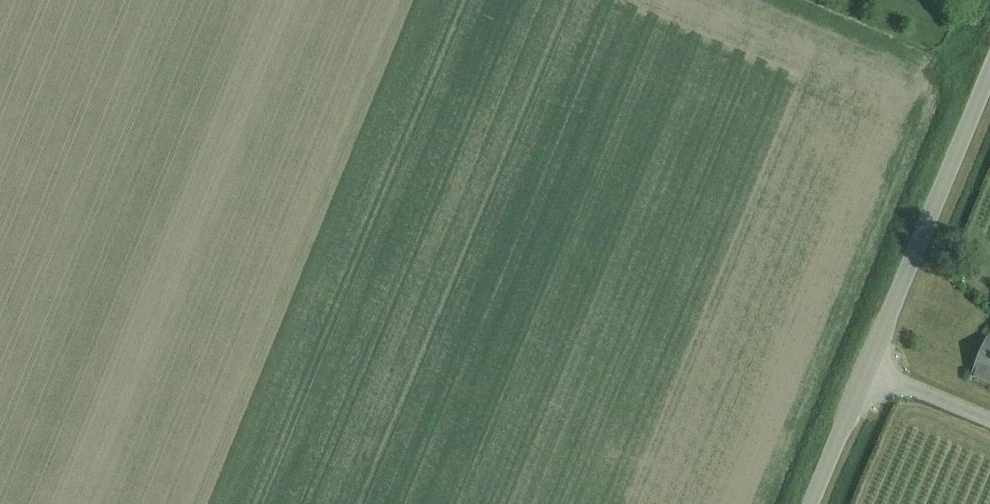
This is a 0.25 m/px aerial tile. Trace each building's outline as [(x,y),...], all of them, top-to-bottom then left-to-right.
[(986,338),(972,371),(989,378),(989,339),(986,338)]
